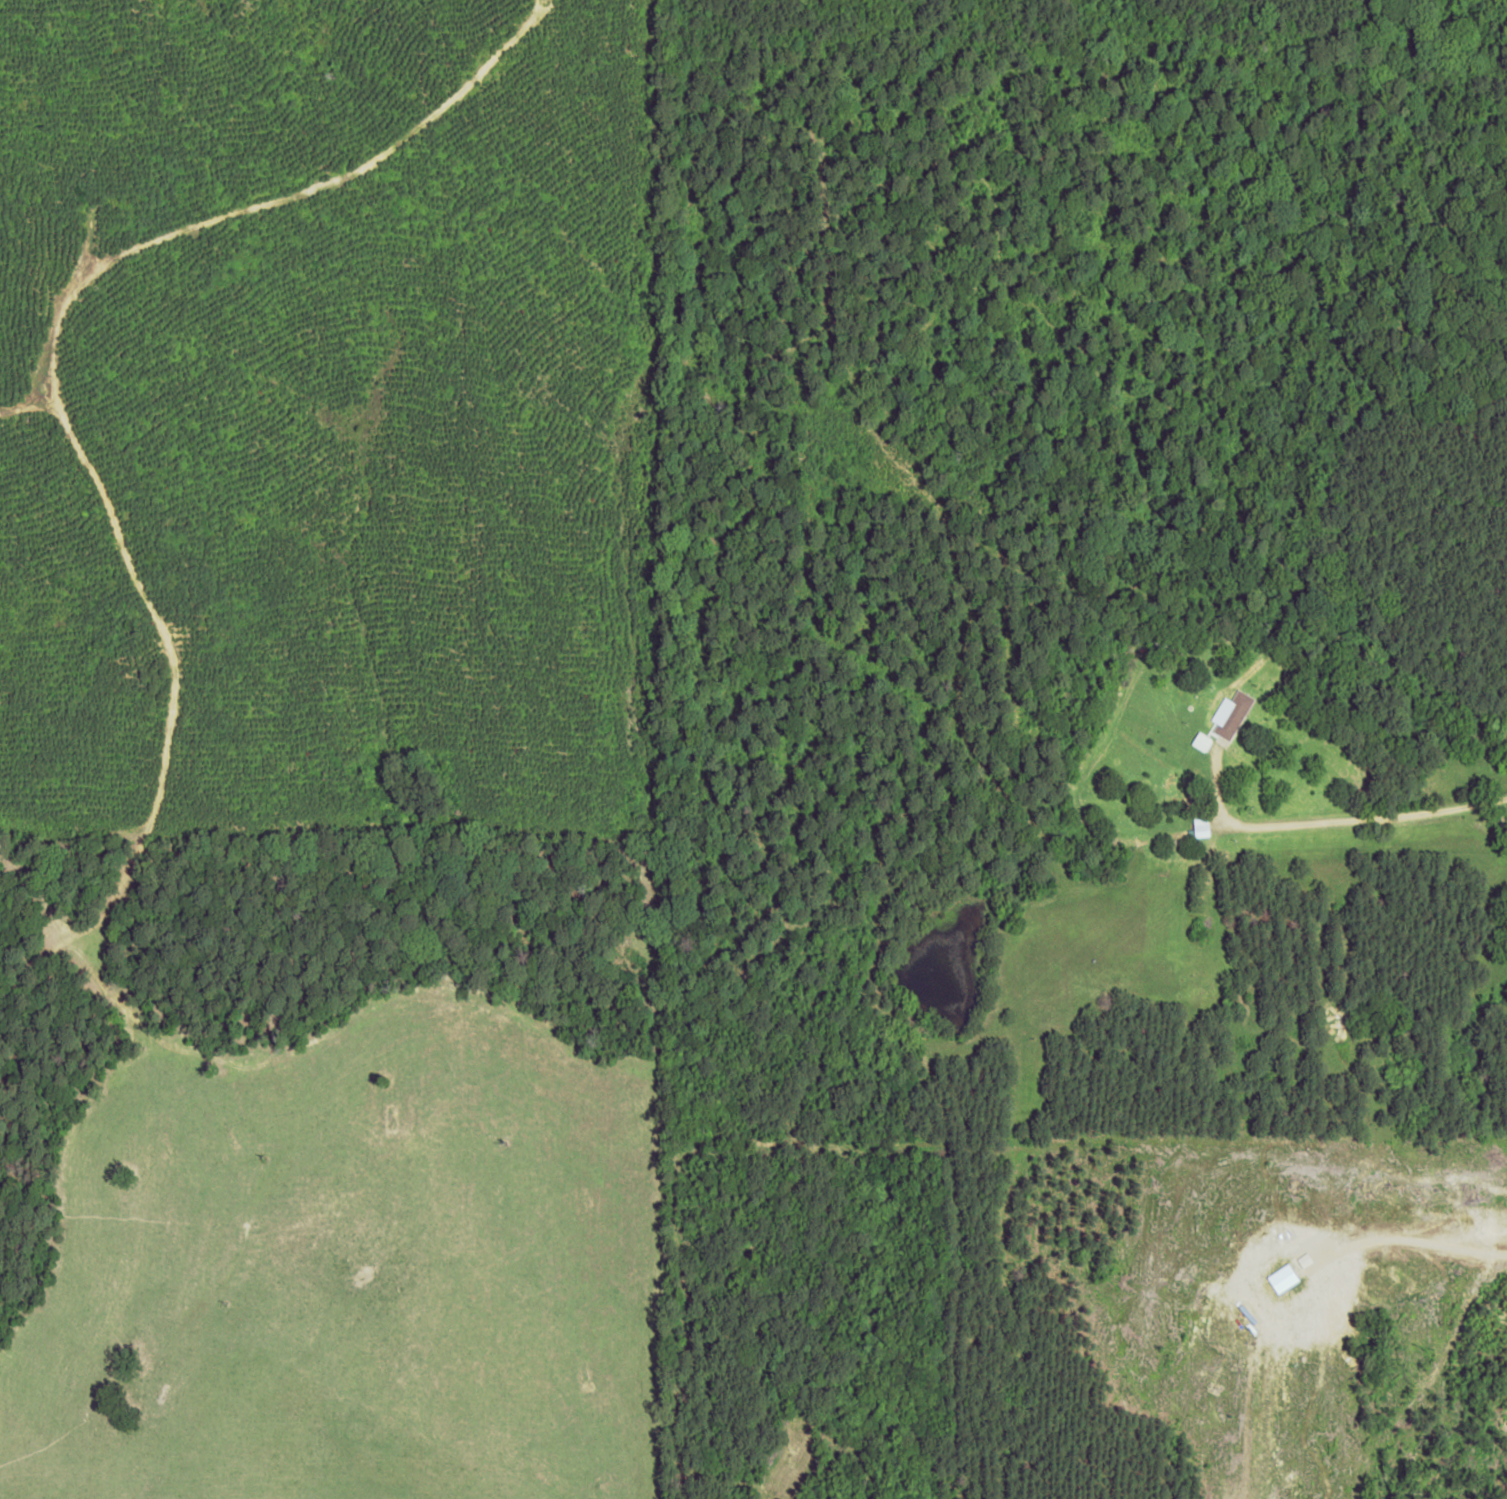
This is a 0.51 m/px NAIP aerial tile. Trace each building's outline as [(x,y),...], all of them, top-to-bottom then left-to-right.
[(1212,732),(1232,741),(1253,697),(1236,689),(1231,701),(1222,697),(1211,720),(1217,723),(1212,732)]
